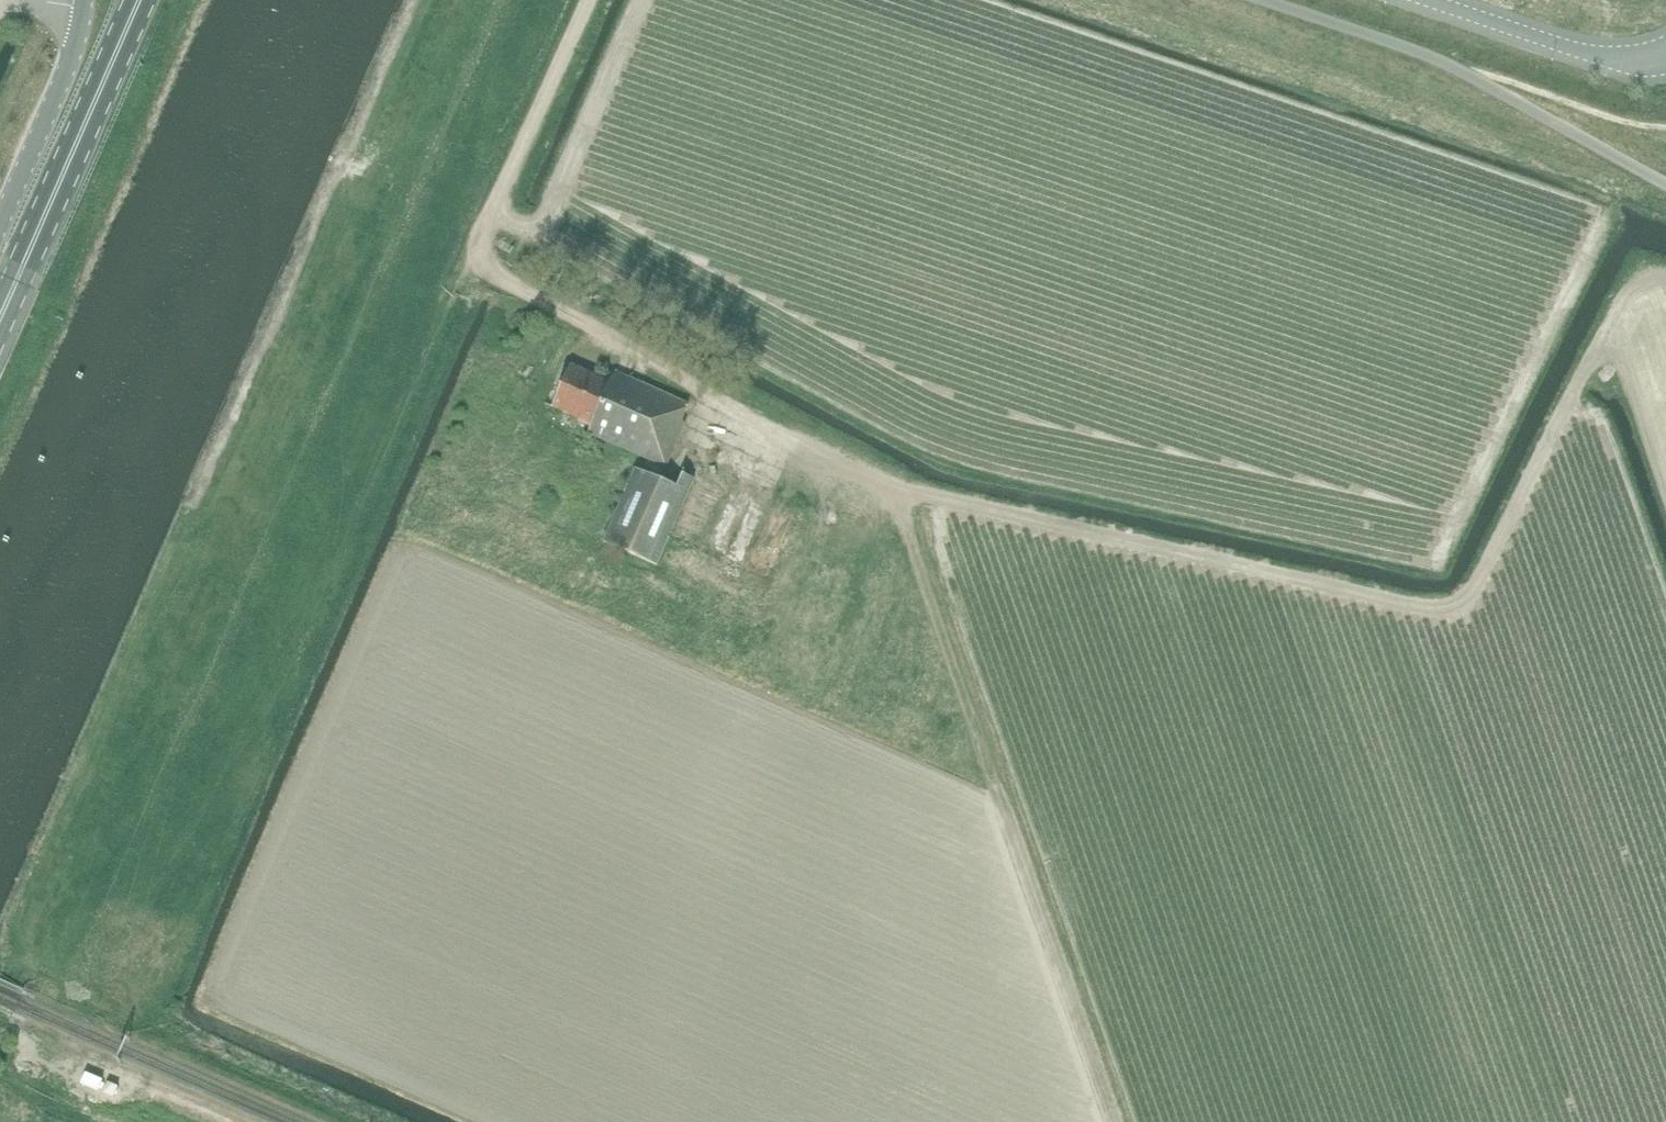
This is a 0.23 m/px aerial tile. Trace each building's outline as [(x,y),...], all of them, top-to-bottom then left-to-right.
[(666,469),(686,425),(682,422),(689,405),(615,370),(612,380),(572,364),(552,407),(579,419),(578,422),(591,428),(587,435),(666,469)] [(657,565),(696,480),(684,474),(678,486),(638,467),(604,540),(657,565)] [(108,1083),(104,1093),(114,1097),(119,1087),(108,1082),(108,1083)]
